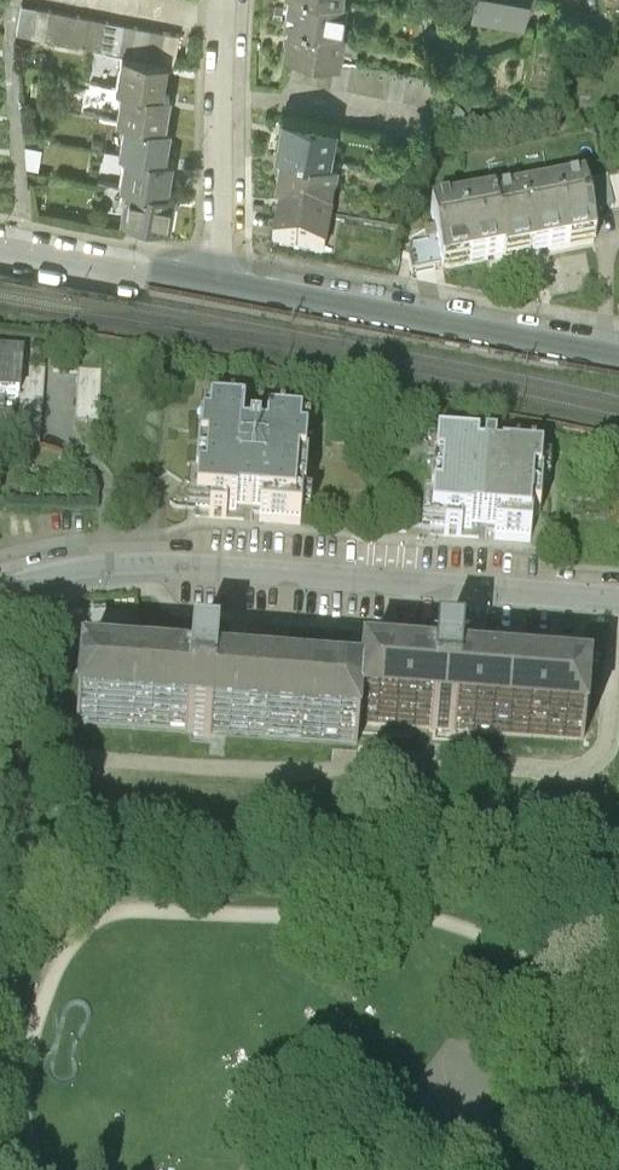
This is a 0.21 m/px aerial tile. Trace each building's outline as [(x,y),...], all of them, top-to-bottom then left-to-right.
[(286,2),(284,16),(285,16),(287,17),(337,25),(341,0),(287,0),(286,2)] [(526,21),(530,0),(465,0),(463,9),(526,21)] [(179,27),(23,1),(16,29),(103,45),(122,48),(172,57),(176,58),(179,27)] [(337,25),(287,17),(284,35),(282,48),(290,49),(335,57),(341,26),(337,25)] [(172,57),(122,48),(115,81),(121,83),(167,91),(170,69),(172,57)] [(290,49),(284,77),(286,77),(429,104),(434,76),(335,57),(290,49)] [(167,91),(121,83),(115,115),(124,117),(167,125),(171,101),(173,92),(167,91)] [(332,121),(283,112),(280,130),(277,147),(281,147),(326,155),(332,121)] [(167,125),(124,117),(118,147),(124,149),(169,159),(173,137),(175,126),(167,125)] [(326,155),(281,147),(278,165),(275,182),(279,182),(324,190),(330,156),(326,155)] [(169,159),(124,149),(118,181),(124,182),(171,192),(172,187),(176,166),(177,160),(169,159)] [(171,192),(124,182),(120,214),(171,225),(175,203),(177,193),(171,192)] [(324,190),(279,182),(277,199),(274,216),(277,217),(322,224),(328,191),(324,190)] [(582,192),(588,220),(618,213),(618,184),(582,192)] [(582,192),(529,202),(542,259),(568,254),(593,249),(588,220),(582,192)] [(514,264),(542,259),(529,202),(479,211),(490,268),(514,264)] [(479,211),(455,215),(467,273),(473,271),(487,269),(490,268),(479,211)] [(445,277),(467,273),(455,215),(434,220),(437,235),(445,277)] [(322,224),(277,217),(274,233),(271,251),(320,260),(326,225),(322,224)] [(0,360),(0,400),(18,402),(21,372),(21,362),(0,360)] [(42,408),(45,374),(21,372),(18,402),(18,407),(42,408)] [(101,378),(80,376),(77,422),(98,424),(101,378)] [(38,450),(42,408),(18,407),(15,449),(38,450)] [(196,488),(195,510),(209,511),(209,518),(225,519),(226,512),(236,513),(236,511),(248,512),(259,512),(259,522),(299,525),(301,503),(303,503),(306,469),(304,469),(306,447),(299,447),(300,430),(282,429),(282,426),(278,426),(278,429),(266,428),(265,444),(258,443),(259,436),(248,435),(247,443),(241,442),(243,419),(209,416),(208,432),(201,432),(199,453),(197,453),(194,488),(196,488)] [(477,453),(436,450),(434,471),(432,471),(429,506),(431,506),(430,528),(444,529),(443,536),(460,537),(461,530),(471,531),(471,529),(482,530),(494,531),(494,540),(529,543),(529,521),(537,522),(540,487),(538,487),(540,465),(532,465),(532,463),(529,462),(529,465),(500,462),(499,465),(493,464),(494,455),(483,454),(482,463),(476,463),(477,453)] [(432,666),(431,680),(387,677),(387,675),(360,673),(360,677),(359,695),(360,695),(358,725),(583,743),(587,690),(560,688),(560,690),(459,682),(460,657),(433,655),(432,666)] [(334,695),(215,686),(216,672),(217,660),(190,659),(188,683),(106,677),(107,675),(80,673),(76,725),(357,747),(358,725),(360,695),(359,695),(334,693),(334,695)]
